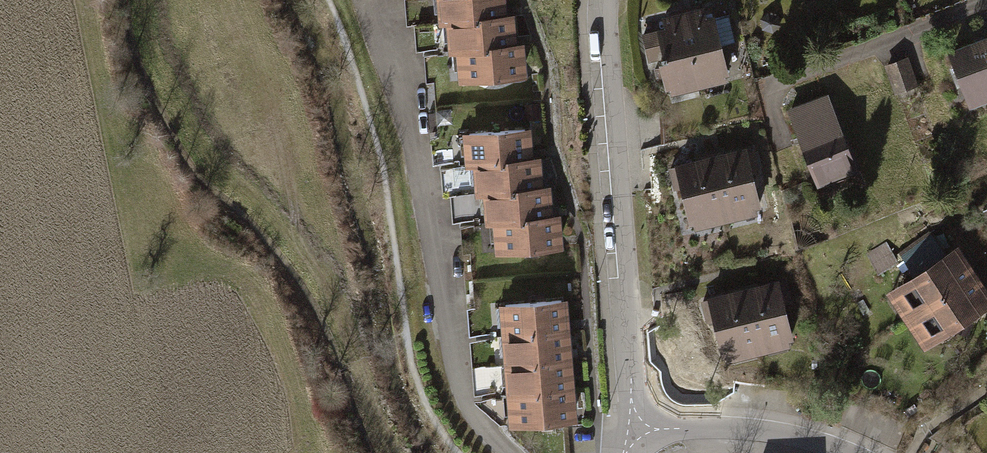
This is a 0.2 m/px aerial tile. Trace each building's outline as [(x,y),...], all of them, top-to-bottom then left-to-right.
[(441,21),(502,16),(501,0),(432,0),(434,22),(441,21)] [(735,43),(729,19),(717,22),(717,20),(707,23),(704,12),(685,16),(702,85),(731,78),(724,46),(735,43)] [(779,17),(769,14),(762,21),(764,31),(774,34),(781,27),(779,17)] [(444,52),(451,52),(513,46),(511,15),(502,16),(441,21),(444,52)] [(669,32),(645,37),(651,63),(663,60),(665,69),(663,69),(669,93),(701,86),(685,16),(666,21),(669,32)] [(954,54),(975,109),(986,104),(986,41),(954,54)] [(451,52),(454,82),(522,76),(519,46),(513,46),(451,52)] [(918,86),(908,59),(886,67),(896,94),(918,86)] [(830,97),(791,112),(821,189),(859,174),(830,97)] [(461,166),(468,165),(531,159),(528,126),(458,133),(461,166)] [(748,150),(713,159),(729,220),(764,211),(748,150)] [(471,196),(479,195),(540,188),(536,159),(531,159),(468,165),(471,196)] [(713,160),(678,168),(693,229),(728,220),(713,160)] [(482,223),(487,223),(549,217),(546,188),(540,188),(479,195),(482,223)] [(549,217),(487,223),(490,255),(560,249),(557,216),(549,217)] [(886,244),(867,255),(880,276),(898,265),(886,244)] [(906,286),(892,295),(911,324),(978,279),(969,264),(959,262),(955,257),(958,256),(955,253),(921,276),(906,276),(906,286)] [(930,352),(944,343),(953,347),(959,333),(986,315),(986,304),(986,303),(986,299),(986,292),(979,279),(911,324),(930,352)] [(780,283),(745,292),(760,352),(795,344),(780,283)] [(745,292),(710,301),(726,361),(760,352),(745,292)] [(494,305),(497,336),(566,330),(563,299),(494,305)] [(497,336),(499,367),(569,361),(566,330),(497,336)] [(499,367),(502,396),(571,391),(569,361),(499,367)] [(571,391),(502,396),(504,428),(574,423),(571,391)]
